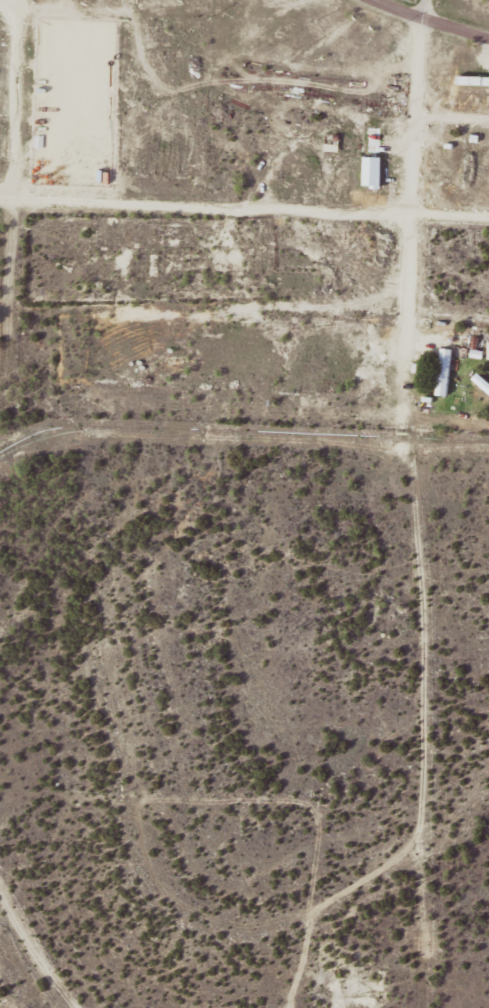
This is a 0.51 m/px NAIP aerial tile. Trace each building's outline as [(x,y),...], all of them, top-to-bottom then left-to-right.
[(459,77),(459,86),(488,86),(488,77),(459,77)] [(366,187),(383,187),(383,160),(366,160),(366,187)] [(453,349),(440,348),(438,395),(451,395),(453,349)]
